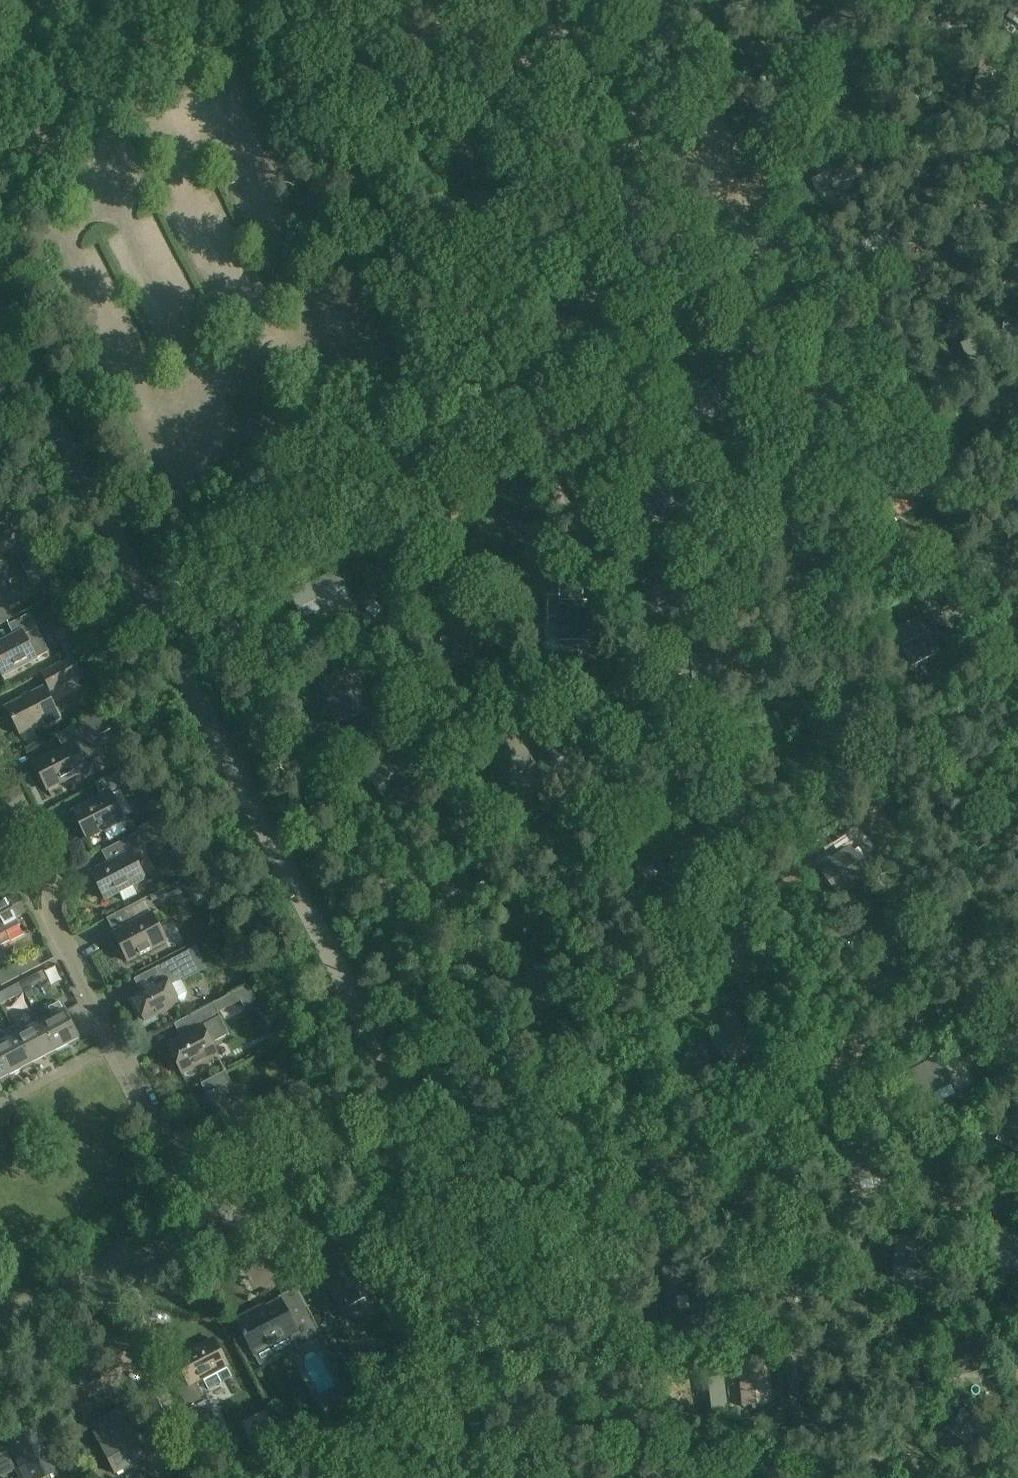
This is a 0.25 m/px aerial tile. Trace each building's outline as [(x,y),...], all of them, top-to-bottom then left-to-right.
[(870,133),(869,122),(857,123),(858,134),(870,133)] [(721,405),(711,383),(707,374),(680,388),(684,397),(693,415),(694,415),(698,423),(717,413),(715,408),(721,405)] [(666,505),(656,483),(654,479),(644,484),(641,478),(625,486),(629,496),(638,515),(639,514),(640,517),(666,505)] [(681,489),(690,507),(701,501),(692,484),(681,489)] [(906,485),(879,498),(888,516),(889,516),(891,519),(916,507),(906,485)] [(301,619),(350,595),(338,570),(290,593),(301,619)] [(546,572),(532,588),(545,598),(558,583),(546,572)] [(671,599),(695,592),(707,588),(702,572),(652,588),(657,604),(671,599)] [(397,606),(402,596),(392,591),(387,602),(397,606)] [(559,641),(586,641),(585,601),(547,601),(547,621),(559,621),(559,641)] [(0,604),(0,625),(9,621),(0,604)] [(36,628),(29,614),(7,625),(13,636),(0,642),(0,673),(1,676),(48,652),(36,629),(36,628)] [(478,664),(478,623),(441,622),(440,642),(452,643),(451,663),(478,664)] [(927,630),(901,644),(910,662),(911,660),(913,664),(938,652),(927,630)] [(83,651),(76,638),(62,645),(68,659),(83,651)] [(50,692),(82,675),(79,669),(87,664),(81,653),(41,674),(50,692)] [(693,673),(718,671),(731,670),(729,653),(677,658),(679,674),(693,673)] [(368,710),(351,670),(326,680),(336,703),(331,707),(335,718),(342,717),(343,720),(368,710)] [(60,718),(43,687),(5,708),(12,722),(13,721),(20,734),(43,721),(46,726),(60,718)] [(101,711),(79,723),(56,735),(62,747),(33,763),(47,790),(87,769),(89,774),(104,766),(95,749),(94,748),(94,746),(93,744),(95,739),(99,735),(110,729),(101,711)] [(784,732),(773,711),(748,725),(758,743),(758,742),(760,745),(784,732)] [(534,764),(518,739),(513,731),(503,737),(493,721),(474,733),(477,738),(464,746),(472,759),(488,749),(492,755),(509,780),(534,764)] [(367,723),(351,730),(356,742),(372,735),(367,723)] [(402,749),(391,757),(366,772),(384,801),(420,779),(402,749)] [(87,838),(124,819),(110,792),(124,785),(118,773),(95,784),(102,797),(73,812),(87,838)] [(139,798),(148,794),(142,781),(133,786),(139,798)] [(124,839),(130,852),(156,839),(149,826),(124,839)] [(620,861),(628,857),(634,868),(636,867),(637,870),(662,856),(649,836),(644,827),(620,842),(621,844),(612,849),(620,861)] [(838,896),(870,874),(849,844),(829,858),(821,846),(793,866),(801,879),(818,867),(838,896)] [(144,879),(130,852),(90,872),(104,899),(119,892),(123,901),(137,894),(132,885),(144,879)] [(468,870),(478,884),(487,878),(477,864),(468,870)] [(1007,876),(1015,895),(1016,894),(1017,898),(1017,870),(1007,876)] [(467,904),(449,877),(445,871),(420,888),(436,911),(442,920),(467,904)] [(0,899),(0,944),(1,945),(11,940),(6,932),(20,925),(15,917),(25,912),(19,899),(9,904),(5,896),(0,899)] [(126,912),(131,923),(113,933),(127,961),(166,942),(146,902),(126,912)] [(755,946),(740,928),(731,916),(718,927),(703,909),(688,921),(704,940),(709,936),(730,961),(731,960),(732,963),(755,946)] [(188,951),(173,958),(155,968),(161,981),(132,995),(144,1020),(178,1004),(169,986),(198,971),(188,951)] [(13,968),(17,977),(40,965),(34,954),(10,966),(12,969),(13,968)] [(12,969),(0,975),(0,984),(1,986),(17,977),(13,968),(12,969)] [(47,979),(42,971),(27,979),(32,987),(47,979)] [(3,991),(8,1000),(24,991),(19,983),(3,991)] [(236,991),(243,1005),(254,1000),(247,986),(236,991)] [(40,1022),(55,1050),(79,1038),(59,1001),(49,1007),(53,1015),(40,1022)] [(210,1043),(228,1034),(212,1003),(192,1014),(198,1027),(166,1043),(182,1074),(217,1056),(210,1043)] [(765,1013),(759,1003),(746,1011),(752,1021),(765,1013)] [(17,1034),(32,1063),(55,1050),(40,1022),(36,1013),(26,1019),(30,1027),(17,1034)] [(760,1060),(736,1017),(707,1033),(731,1077),(760,1060)] [(9,1075),(32,1063),(17,1034),(13,1026),(2,1031),(6,1039),(0,1043),(0,1057),(9,1075)] [(9,1075),(0,1057),(0,1079),(9,1075)] [(937,1104),(931,1093),(949,1083),(935,1057),(908,1073),(928,1109),(937,1104)] [(201,1083),(208,1096),(196,1102),(217,1143),(241,1131),(220,1090),(232,1084),(225,1071),(201,1083)] [(1006,1145),(1017,1152),(1017,1108),(1017,1107),(997,1140),(1006,1145)] [(843,1152),(845,1164),(850,1193),(861,1191),(859,1181),(879,1178),(875,1149),(854,1153),(853,1150),(843,1152)] [(1003,1268),(1017,1268),(1017,1229),(992,1229),(992,1268),(1003,1268)] [(927,1238),(895,1237),(893,1278),(905,1279),(906,1269),(927,1270),(927,1238)] [(323,1274),(342,1310),(375,1293),(351,1246),(330,1257),(335,1268),(323,1274)] [(676,1297),(686,1296),(683,1267),(663,1269),(667,1307),(677,1306),(676,1297)] [(307,1309),(290,1318),(281,1301),(255,1314),(253,1311),(236,1320),(254,1356),(290,1337),(297,1350),(322,1337),(307,1309)] [(175,1358),(184,1375),(173,1381),(199,1431),(217,1422),(196,1382),(202,1378),(208,1389),(232,1376),(213,1338),(175,1358)] [(772,1404),(768,1365),(738,1367),(741,1407),(772,1404)] [(183,1420),(163,1380),(138,1393),(158,1433),(183,1420)] [(340,1385),(317,1397),(329,1418),(351,1407),(340,1385)] [(226,1417),(248,1420),(251,1397),(237,1394),(235,1406),(228,1405),(226,1417)] [(143,1458),(119,1412),(91,1426),(115,1473),(143,1458)] [(794,1416),(795,1430),(811,1430),(811,1415),(794,1416)] [(281,1439),(271,1418),(252,1428),(262,1448),(281,1439)] [(946,1430),(973,1448),(980,1437),(953,1419),(946,1430)] [(0,1477),(22,1466),(28,1477),(45,1477),(60,1470),(37,1424),(8,1439),(10,1443),(0,1448),(0,1476),(0,1477)] [(729,1469),(720,1454),(710,1460),(720,1475),(729,1469)]
